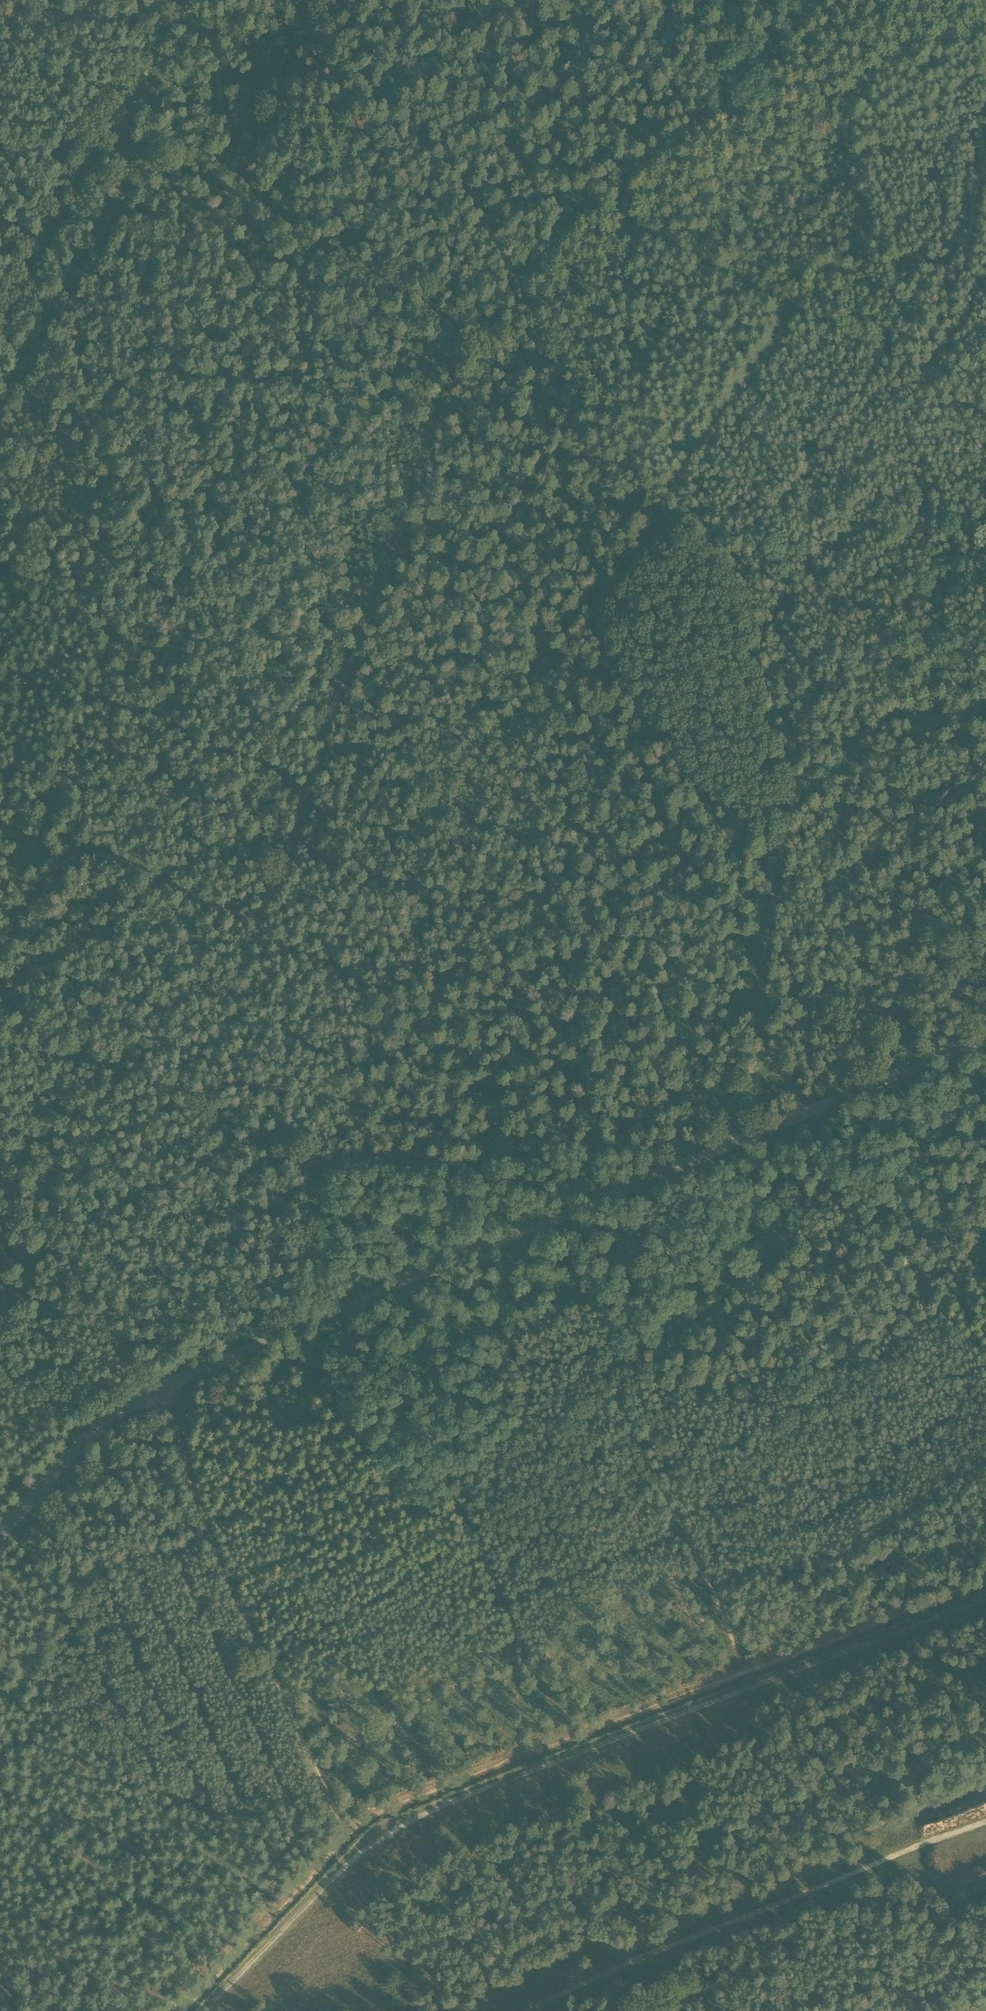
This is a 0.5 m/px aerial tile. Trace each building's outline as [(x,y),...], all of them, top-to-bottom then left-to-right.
[(755,1248),(764,1260),(775,1252),(766,1240),(755,1248)]
